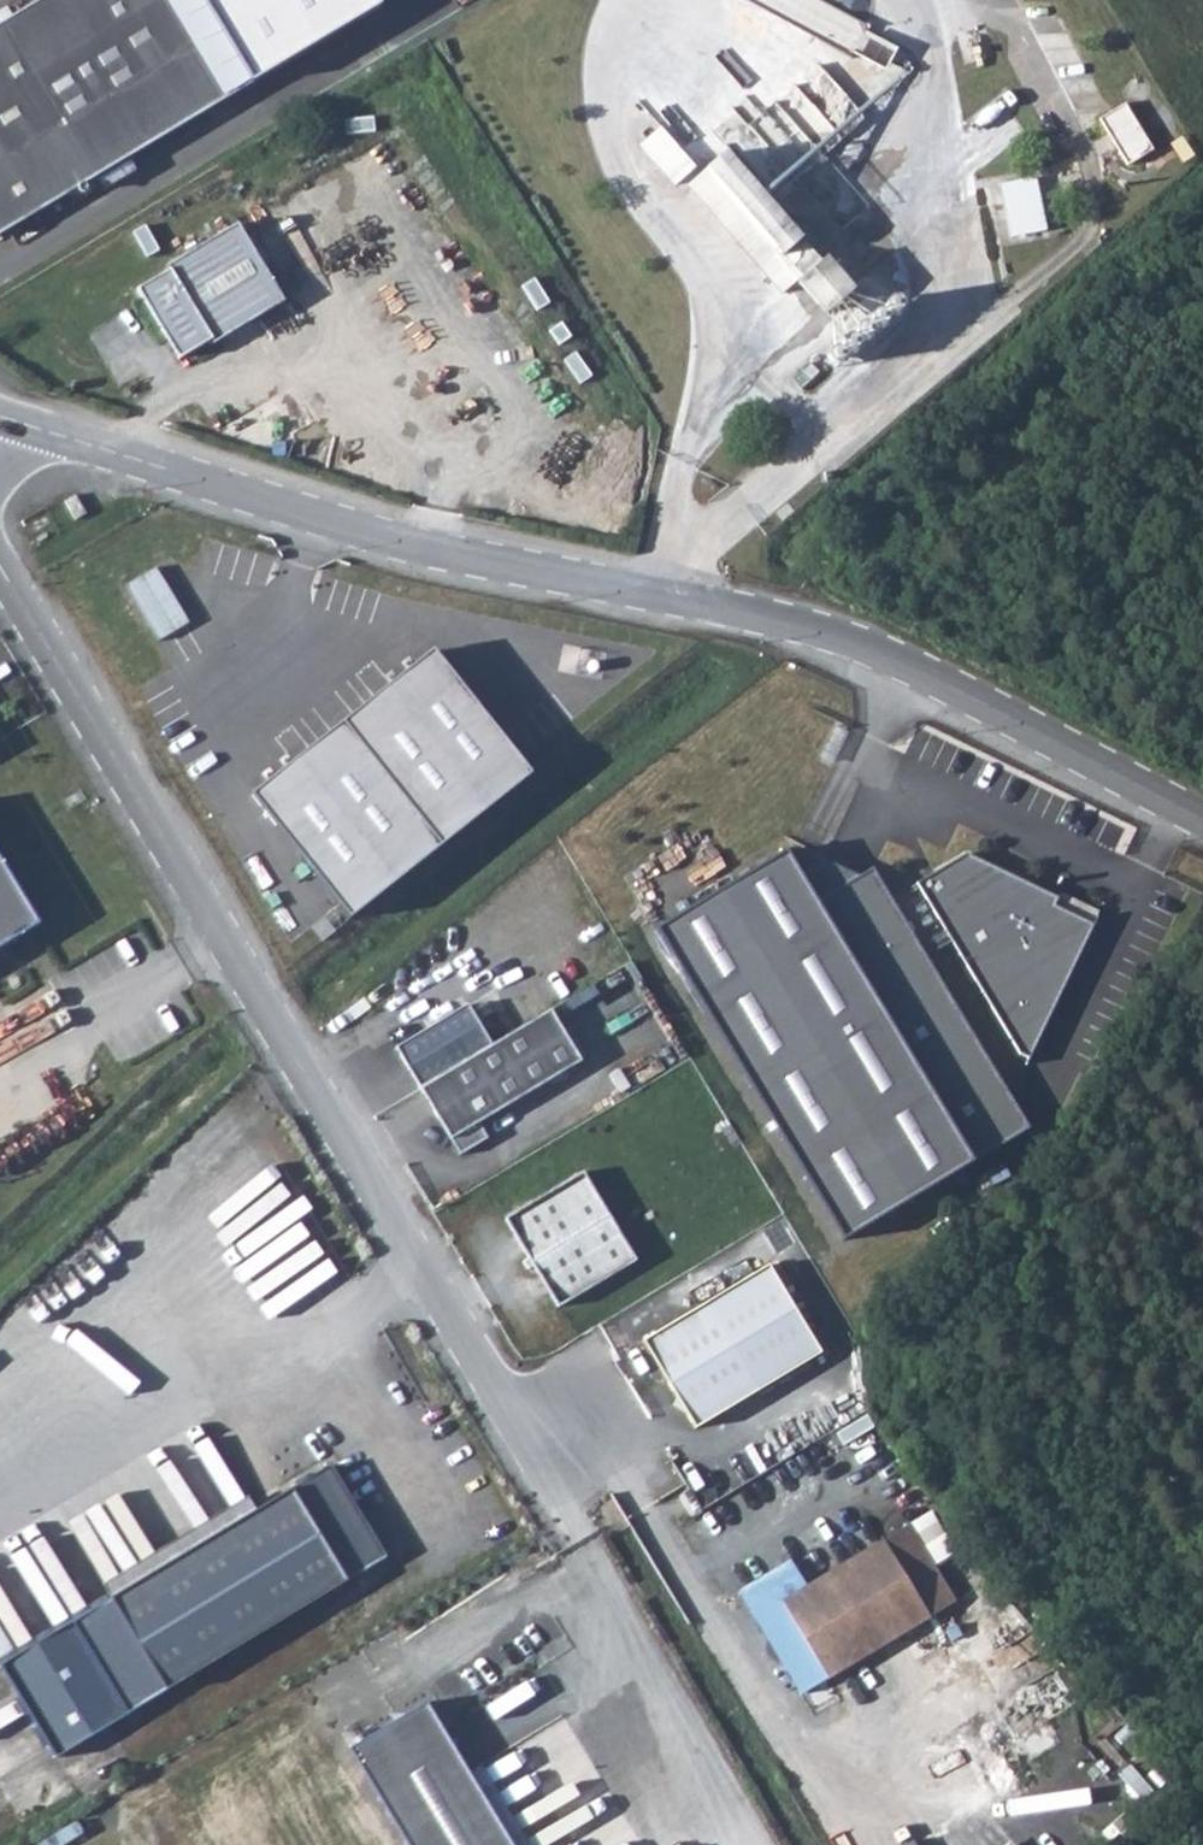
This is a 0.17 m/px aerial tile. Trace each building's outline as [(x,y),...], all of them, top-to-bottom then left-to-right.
[(0,25),(0,236),(381,7),(377,0),(42,0),(0,25)] [(1128,161),(1153,146),(1126,101),(1101,116),(1128,161)] [(801,249),(725,163),(689,195),(765,280),(783,264),(801,249)] [(1013,236),(1049,229),(1038,176),(1002,183),(1013,236)] [(133,291),(176,361),(207,341),(210,345),(281,302),(234,225),(162,268),(165,272),(133,291)] [(822,272),(801,249),(783,264),(804,288),(799,292),(828,324),(855,300),(826,268),(822,272)] [(73,496),(61,503),(74,522),(86,516),(73,496)] [(128,584),(161,635),(193,621),(159,566),(128,584)] [(246,791),(343,917),(532,775),(437,651),(246,791)] [(1023,1124),(866,867),(810,901),(779,850),(648,930),(836,1238),(1023,1124)] [(1017,1056),(1090,908),(1050,888),(1047,894),(958,850),(910,880),(1017,1056)] [(0,863),(0,949),(38,926),(0,863)] [(394,1050),(418,1092),(490,1049),(466,1008),(394,1050)] [(490,1049),(418,1092),(458,1159),(486,1143),(477,1127),(580,1066),(550,1014),(490,1049)] [(505,1222),(557,1310),(635,1264),(582,1176),(505,1222)] [(767,1269),(641,1345),(694,1433),(820,1358),(767,1269)] [(329,1469),(252,1515),(308,1608),(385,1562),(329,1469)] [(252,1515),(0,1667),(0,1673),(53,1761),(308,1608),(252,1515)] [(910,1528),(883,1544),(929,1621),(956,1606),(910,1528)] [(929,1621),(883,1544),(805,1590),(791,1564),(739,1595),(802,1698),(929,1621)] [(347,1753),(403,1844),(507,1844),(424,1707),(347,1753)]
